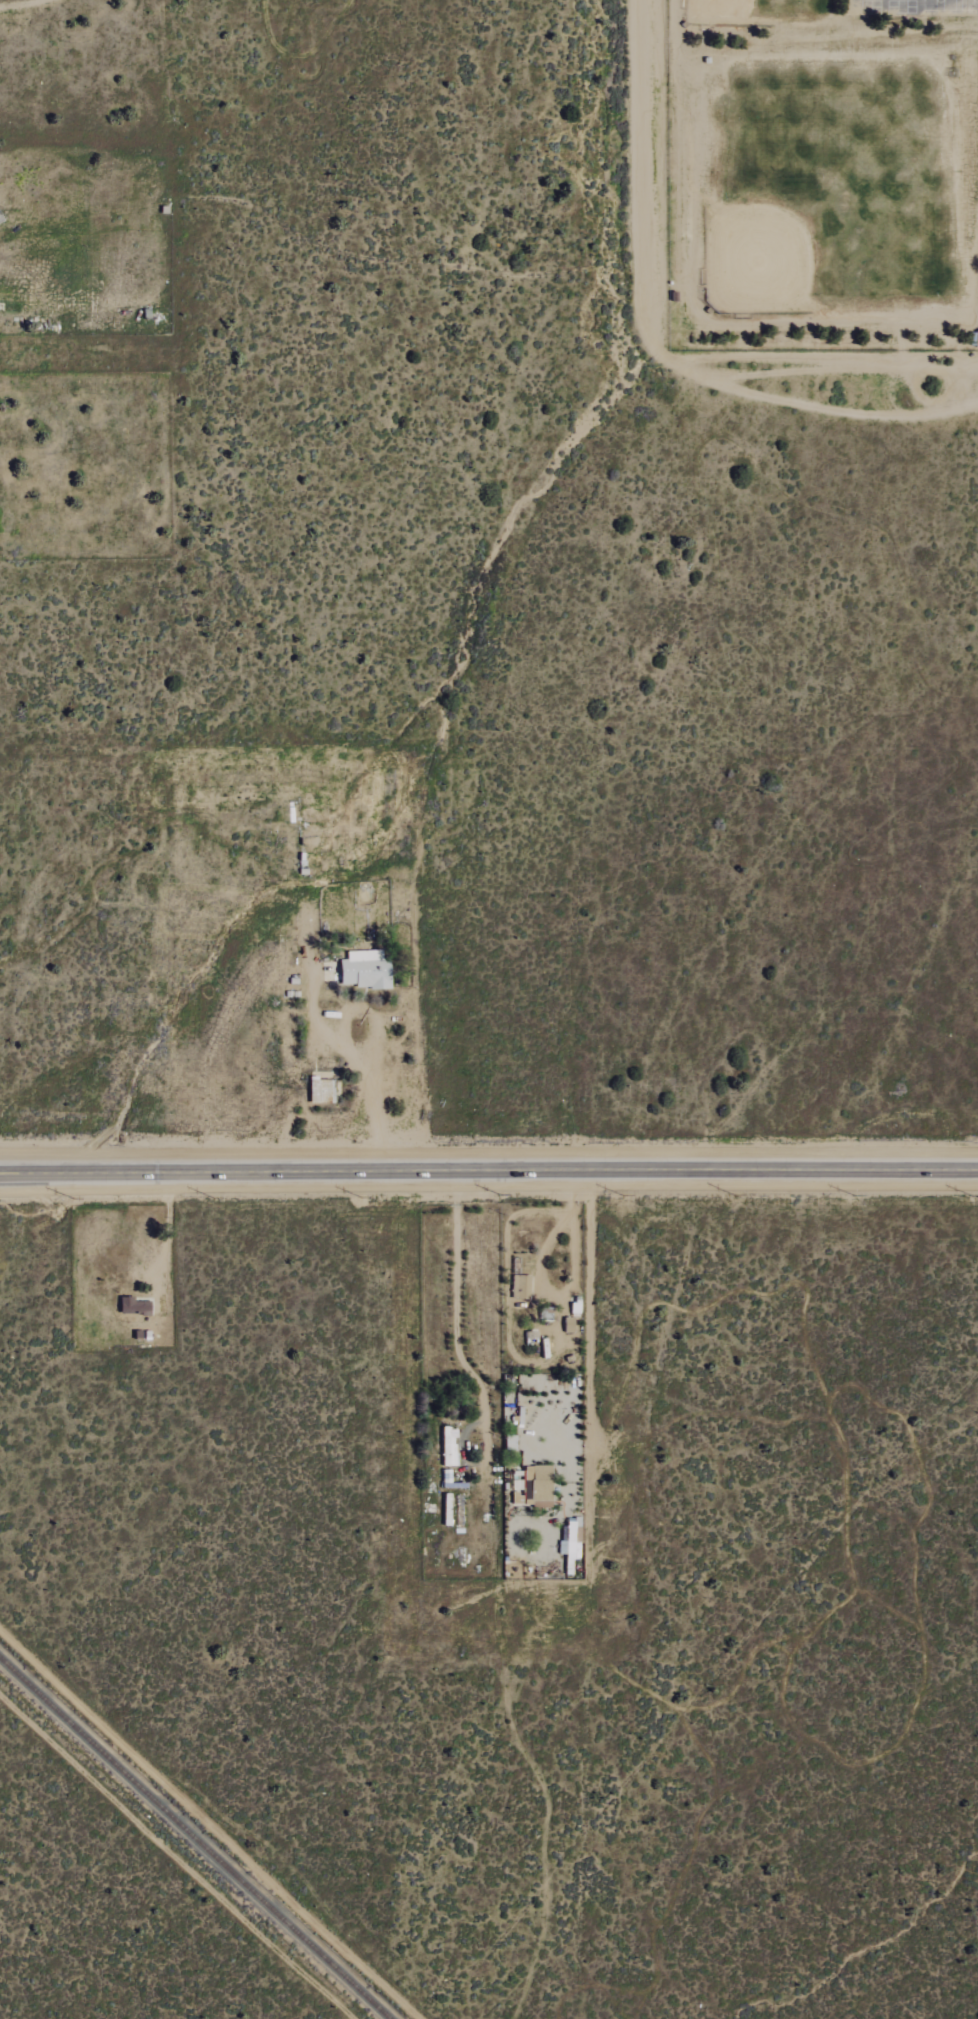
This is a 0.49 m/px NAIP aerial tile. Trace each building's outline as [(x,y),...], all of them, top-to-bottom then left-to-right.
[(349,951),(349,960),(342,960),(343,988),(393,987),(393,960),(384,960),(384,951),(349,951)] [(312,1103),(335,1103),(335,1079),(312,1079),(312,1103)] [(121,1313),(147,1312),(147,1308),(142,1308),(142,1298),(121,1299),(121,1313)] [(445,1466),(457,1466),(457,1435),(452,1435),(452,1426),(444,1426),(445,1466)] [(526,1466),(525,1506),(553,1507),(554,1466),(526,1466)]
